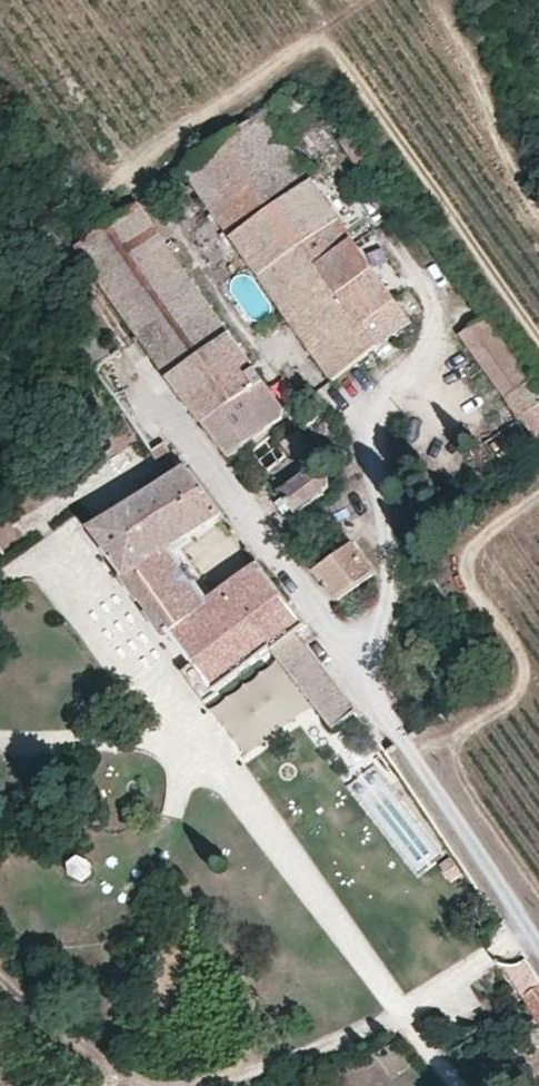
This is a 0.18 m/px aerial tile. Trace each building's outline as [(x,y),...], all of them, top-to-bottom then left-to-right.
[(261,112),(273,129),(303,108),(338,137),(367,181),(381,172),(360,142),(342,122),(295,88),(261,112)] [(273,129),(261,112),(183,170),(204,199),(283,143),(273,129)] [(311,181),(283,143),(204,199),(232,238),(279,204),(307,243),(338,221),(311,181)] [(287,418),(136,204),(77,248),(170,378),(231,458),(287,418)] [(377,349),(304,246),(307,243),(279,204),(232,238),(333,381),(377,349)] [(412,323),(338,221),(307,243),(304,246),(377,349),(412,323)] [(538,448),(538,395),(484,317),(458,336),(538,448)] [(112,356),(93,329),(74,342),(94,371),(95,370),(112,356)] [(309,446),(300,433),(283,445),(293,458),(309,446)] [(287,456),(277,443),(272,436),(253,450),(267,470),(287,456)] [(164,443),(152,451),(158,459),(170,451),(164,443)] [(141,605),(143,603),(167,635),(169,633),(170,633),(210,603),(209,602),(170,548),(222,515),(188,469),(91,532),(128,580),(127,581),(141,605)] [(326,493),(328,490),(329,487),(330,484),(330,480),(328,476),(325,473),(322,471),(312,470),(281,493),(298,516),(324,496),(326,493)] [(337,603),(376,574),(355,544),(317,571),(316,573),(337,603)] [(306,629),(259,565),(209,602),(210,603),(170,633),(173,636),(194,665),(184,671),(207,704),(219,695),(217,692),(273,648),(336,730),(357,713),(296,637),(306,629)] [(281,668),(217,715),(249,760),(315,713),(281,668)] [(445,856),(374,764),(346,786),(417,877),(445,856)] [(91,864),(100,858),(90,843),(78,852),(77,854),(80,859),(71,865),(73,877),(82,881),(84,881),(93,874),(91,864)] [(462,875),(452,859),(441,866),(451,881),(462,875)] [(526,998),(538,1019),(538,990),(526,998)]
